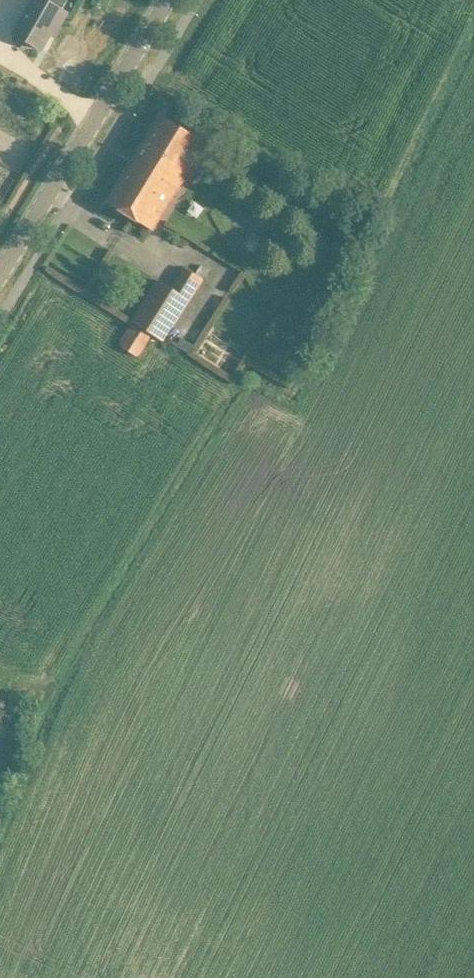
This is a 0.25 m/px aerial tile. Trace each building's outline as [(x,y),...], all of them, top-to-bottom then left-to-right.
[(41,49),(54,26),(57,29),(66,13),(62,11),(68,0),(34,0),(15,35),(41,49)] [(108,203),(125,213),(152,230),(205,143),(161,115),(108,203)] [(159,281),(133,323),(161,341),(207,268),(201,264),(194,274),(185,268),(172,289),(159,281)] [(8,764),(0,758),(0,777),(8,764)]
